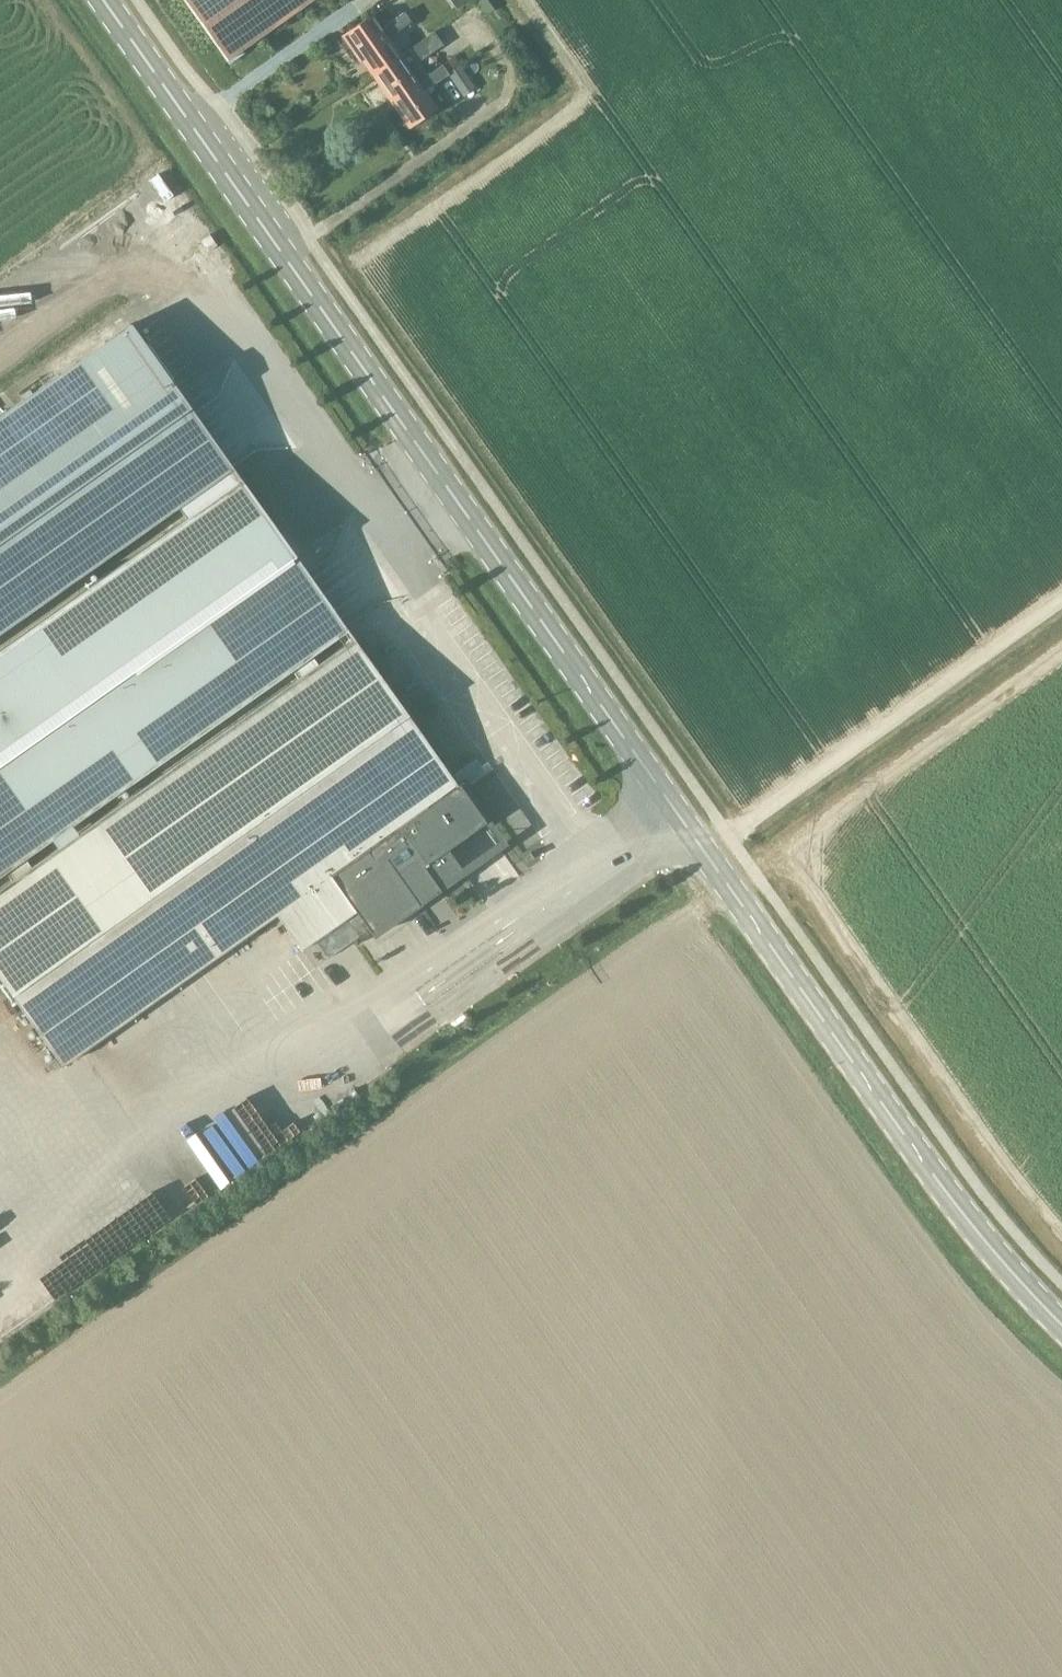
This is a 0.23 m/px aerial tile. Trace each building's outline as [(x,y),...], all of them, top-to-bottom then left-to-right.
[(227,62),(313,0),(182,0),(227,62)] [(371,75),(399,56),(387,39),(410,22),(403,13),(380,29),(370,16),(343,35),(371,75)] [(389,101),(425,75),(417,63),(442,46),(433,32),(399,56),(371,75),(389,101)] [(458,63),(446,71),(463,96),(476,87),(458,63)] [(424,92),(448,75),(441,65),(428,74),(425,75),(389,101),(407,128),(435,108),(424,92)] [(0,415),(0,630),(175,506),(186,522),(240,484),(127,325),(0,415)] [(353,643),(240,484),(186,522),(0,655),(0,871),(3,869),(13,884),(353,643)] [(13,884),(0,893),(0,978),(62,1065),(275,914),(301,950),(354,912),(370,935),(415,903),(418,906),(439,891),(436,886),(460,870),(447,852),(486,823),(458,783),(454,786),(353,643),(13,884)] [(518,849),(545,833),(526,800),(499,816),(518,849)]
